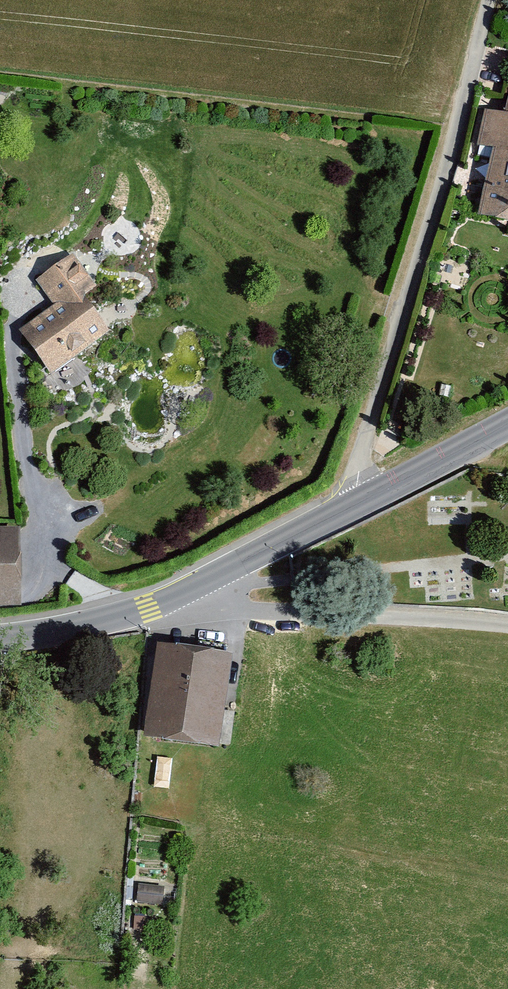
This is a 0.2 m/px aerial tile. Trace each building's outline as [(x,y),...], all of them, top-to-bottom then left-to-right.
[(506,105),(502,122),(486,118),(478,152),(494,156),(479,222),(507,228),(507,105),(506,105)] [(93,293),(70,262),(36,286),(54,311),(17,337),(46,378),(100,340),(75,305),(93,293)] [(16,530),(0,530),(0,601),(16,601),(16,530)] [(219,739),(230,653),(158,644),(147,729),(219,739)]
